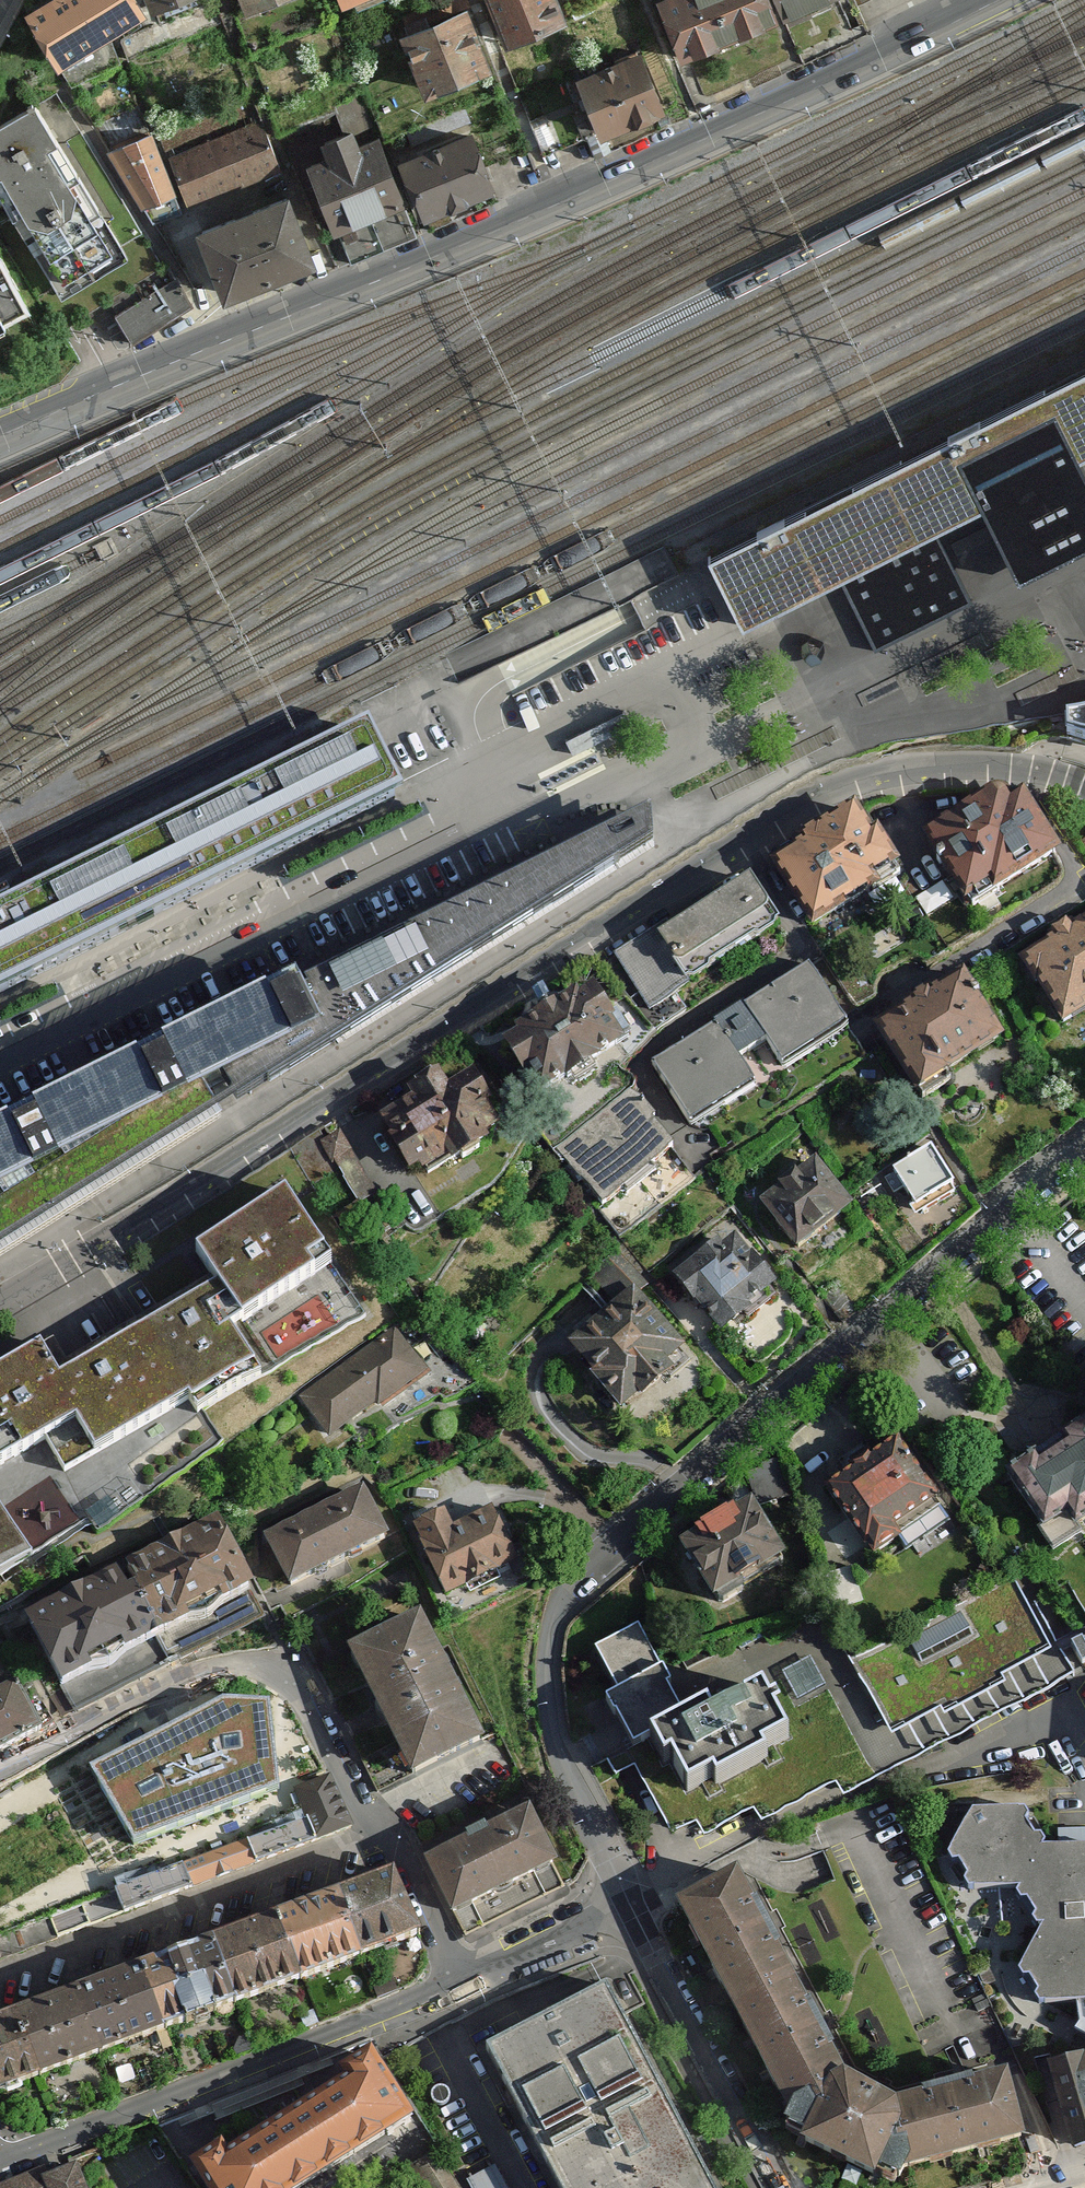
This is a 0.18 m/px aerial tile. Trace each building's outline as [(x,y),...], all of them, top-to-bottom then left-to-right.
[(35,13),(64,62),(143,16),(134,0),(56,0),(35,13)] [(158,20),(213,0),(151,0),(158,20)] [(509,43),(565,19),(557,0),(491,0),(509,43)] [(664,7),(686,59),(787,15),(781,0),(680,0),(664,7)] [(788,17),(828,0),(781,0),(787,15),(788,17)] [(465,14),(411,35),(432,88),(486,67),(465,14)] [(643,51),(581,76),(605,132),(666,106),(643,51)] [(0,138),(0,197),(65,304),(134,262),(53,130),(43,112),(0,138)] [(176,159),(197,211),(286,175),(265,123),(176,159)] [(483,137),(408,166),(434,232),(509,203),(483,137)] [(155,138),(115,158),(152,230),(192,210),(155,138)] [(390,142),(314,171),(350,265),(426,236),(390,142)] [(298,199),(203,238),(234,311),(328,272),(298,199)] [(32,302),(1,247),(0,247),(0,320),(32,302)] [(114,313),(134,349),(204,309),(184,274),(114,313)] [(700,555),(719,591),(733,621),(742,626),(745,618),(762,610),(832,575),(866,649),(962,600),(930,530),(981,506),(1035,478),(1082,455),(1084,453),(1084,364),(1050,381),(700,555)] [(623,711),(565,739),(572,754),(603,738),(630,725),(623,711)] [(1084,742),(1084,712),(1065,716),(1066,738),(1084,742)] [(403,792),(368,723),(0,906),(0,991),(403,792)] [(925,838),(971,907),(1061,853),(1025,792),(1012,804),(1000,792),(925,838)] [(775,861),(816,925),(898,874),(858,810),(775,861)] [(0,1137),(0,1255),(219,1118),(652,843),(649,817),(181,1048),(0,1137)] [(614,956),(649,1011),(781,930),(751,879),(614,956)] [(1037,972),(1082,1044),(1084,1042),(1084,941),(1037,972)] [(652,1066),(690,1125),(848,1029),(808,965),(652,1066)] [(961,976),(883,1025),(926,1093),(1004,1045),(961,976)] [(504,1040),(546,1097),(626,1046),(592,990),(504,1040)] [(377,1121),(410,1173),(451,1165),(491,1141),(501,1127),(466,1069),(444,1083),(439,1072),(407,1091),(412,1101),(377,1121)] [(627,1088),(554,1148),(602,1207),(673,1147),(627,1088)] [(891,1173),(914,1210),(954,1186),(930,1148),(891,1173)] [(824,1166),(769,1207),(809,1261),(864,1221),(824,1166)] [(196,1253),(216,1287),(242,1324),(316,1275),(308,1264),(324,1253),(286,1194),(196,1253)] [(735,1240),(680,1286),(734,1351),(789,1305),(735,1240)] [(0,1373),(0,1443),(11,1460),(76,1422),(94,1455),(187,1402),(198,1415),(261,1378),(229,1333),(242,1324),(216,1287),(155,1323),(60,1379),(42,1345),(0,1373)] [(639,1301),(574,1353),(633,1426),(697,1374),(639,1301)] [(398,1332),(303,1399),(337,1446),(431,1378),(398,1332)] [(1011,1486),(1062,1558),(1084,1542),(1084,1434),(1011,1486)] [(11,1460),(0,1443),(0,1467),(11,1460)] [(914,1456),(840,1505),(883,1570),(957,1521),(914,1456)] [(66,1474),(49,1484),(75,1530),(92,1520),(66,1474)] [(368,1502),(275,1544),(303,1606),(396,1563),(368,1502)] [(43,1560),(9,1505),(0,1511),(0,1586),(43,1560)] [(686,1554),(722,1619),(798,1578),(762,1513),(686,1554)] [(415,1536),(457,1613),(527,1575),(496,1520),(463,1538),(451,1516),(415,1536)] [(265,1624),(225,1541),(136,1583),(176,1667),(265,1624)] [(640,1619),(595,1643),(619,1687),(600,1698),(620,1735),(628,1750),(673,1824),(690,1815),(701,1833),(750,1805),(759,1821),(835,1779),(843,1794),(1072,1670),(1069,1668),(1009,1560),(848,1650),(818,1596),(768,1624),(760,1609),(664,1662),(640,1619)] [(122,1588),(35,1630),(76,1715),(163,1673),(122,1588)] [(488,1750),(418,1614),(347,1650),(417,1786),(488,1750)] [(0,1701),(0,1771),(51,1746),(23,1689),(0,1701)] [(279,1792),(268,1709),(222,1705),(90,1772),(136,1848),(279,1792)] [(332,1777),(294,1791),(306,1821),(316,1846),(353,1832),(332,1777)] [(947,1861),(951,1868),(959,1868),(967,1881),(963,1886),(968,1893),(1020,1891),(1041,1850),(1046,1845),(1041,1838),(1035,1838),(1025,1823),(1029,1817),(1025,1810),(973,1812),(947,1861)] [(425,1864),(469,1951),(574,1899),(530,1812),(425,1864)] [(316,1846),(306,1821),(245,1843),(254,1867),(316,1846)] [(254,1867),(245,1843),(182,1865),(192,1891),(254,1867)] [(1041,1850),(1020,1891),(1016,1896),(1021,1904),(1026,1903),(1035,1918),(1032,1923),(1036,1929),(1044,1929),(1084,1928),(1084,1849),(1041,1850)] [(192,1891),(182,1865),(115,1890),(124,1916),(192,1891)] [(396,1879),(339,1902),(371,1982),(428,1959),(396,1879)] [(731,1998),(791,1967),(745,1879),(686,1911),(731,1998)] [(339,1902),(281,1924),(313,2004),(371,1982),(339,1902)] [(281,1924),(217,1949),(249,2028),(313,2004),(281,1924)] [(1044,1929),(1019,1974),(1023,1981),(1029,1982),(1037,1995),(1034,2001),(1039,2007),(1084,2006),(1084,1928),(1044,1929)] [(217,1949),(144,1977),(173,2054),(249,2028),(217,1949)] [(764,2060),(823,2029),(791,1967),(731,1998),(764,2060)] [(144,1977),(78,1999),(105,2078),(173,2054),(144,1977)] [(494,2047),(569,2187),(713,2187),(607,1988),(494,2047)] [(78,1999),(20,2019),(47,2097),(105,2078),(78,1999)] [(0,2026),(0,2114),(47,2097),(20,2019),(0,2026)] [(829,2089),(847,2081),(823,2029),(764,2060),(793,2113),(787,2136),(803,2143),(822,2110),(829,2089)] [(194,2177),(201,2187),(364,2187),(430,2148),(376,2058),(343,2078),(364,2114),(242,2187),(225,2159),(194,2177)] [(1058,2076),(1082,2157),(1084,2156),(1084,2068),(1058,2076)] [(901,2132),(892,2106),(847,2081),(829,2089),(822,2110),(803,2143),(800,2152),(874,2187),(876,2187),(877,2184),(887,2187),(894,2187),(901,2132)] [(1004,2086),(901,2132),(894,2187),(904,2187),(1023,2158),(1004,2086)] [(432,2181),(436,2187),(469,2187),(456,2166),(432,2181)] [(18,2187),(92,2187),(86,2173),(52,2187),(47,2175),(18,2187)]
